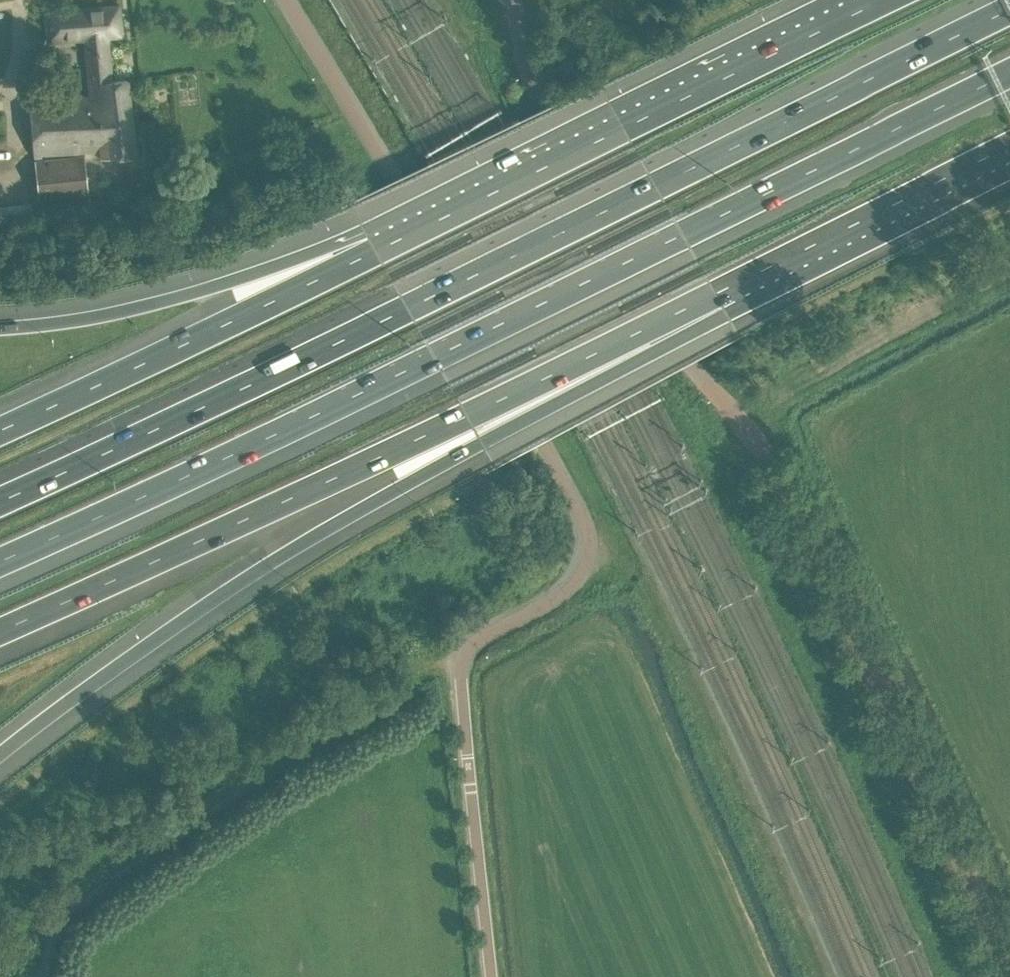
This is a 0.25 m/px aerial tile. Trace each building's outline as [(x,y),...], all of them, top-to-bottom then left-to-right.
[(119,5),(45,11),(47,42),(84,39),(90,95),(28,99),(39,199),(89,195),(84,157),(42,160),(41,155),(100,152),(101,159),(136,155),(128,80),(112,82),(108,38),(123,36),(119,5)] [(305,128),(308,135),(319,130),(315,123),(305,128)] [(123,170),(124,185),(140,183),(138,169),(123,170)]
